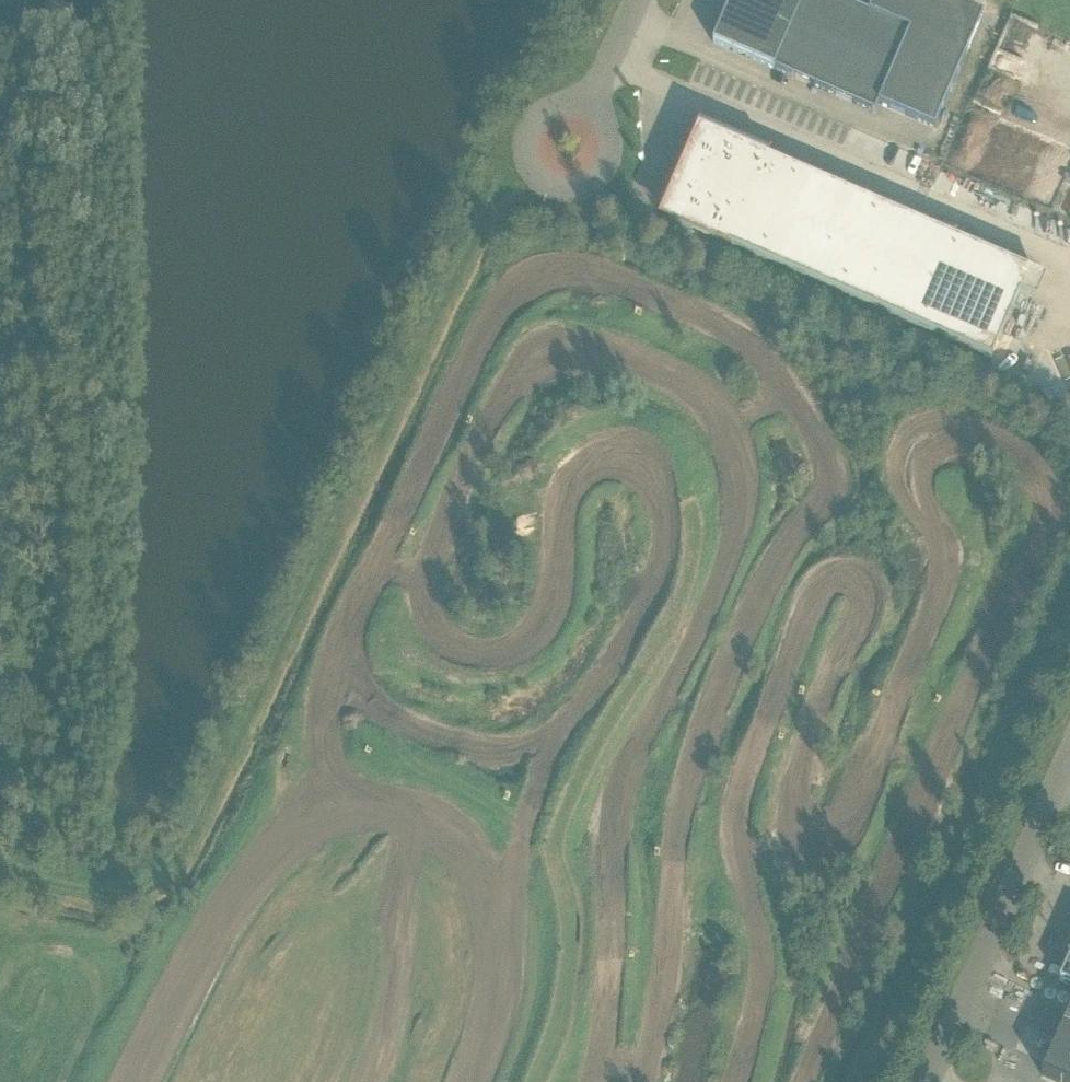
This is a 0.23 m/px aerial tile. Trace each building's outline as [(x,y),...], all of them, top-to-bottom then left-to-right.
[(841,0),(731,0),(713,42),(875,112),(879,104),(934,128),(983,14),(950,0),(874,0),(869,12),(841,0)] [(706,132),(686,179),(681,178),(677,181),(675,185),(676,190),(680,193),(668,220),(991,360),(1020,294),(1024,296),(1034,274),(706,132)] [(1060,980),(1069,984),(1069,956),(1060,980)] [(1039,1081),(1069,1081),(1069,1010),(1039,1081)] [(992,1051),(996,1043),(988,1040),(985,1048),(992,1051)]
